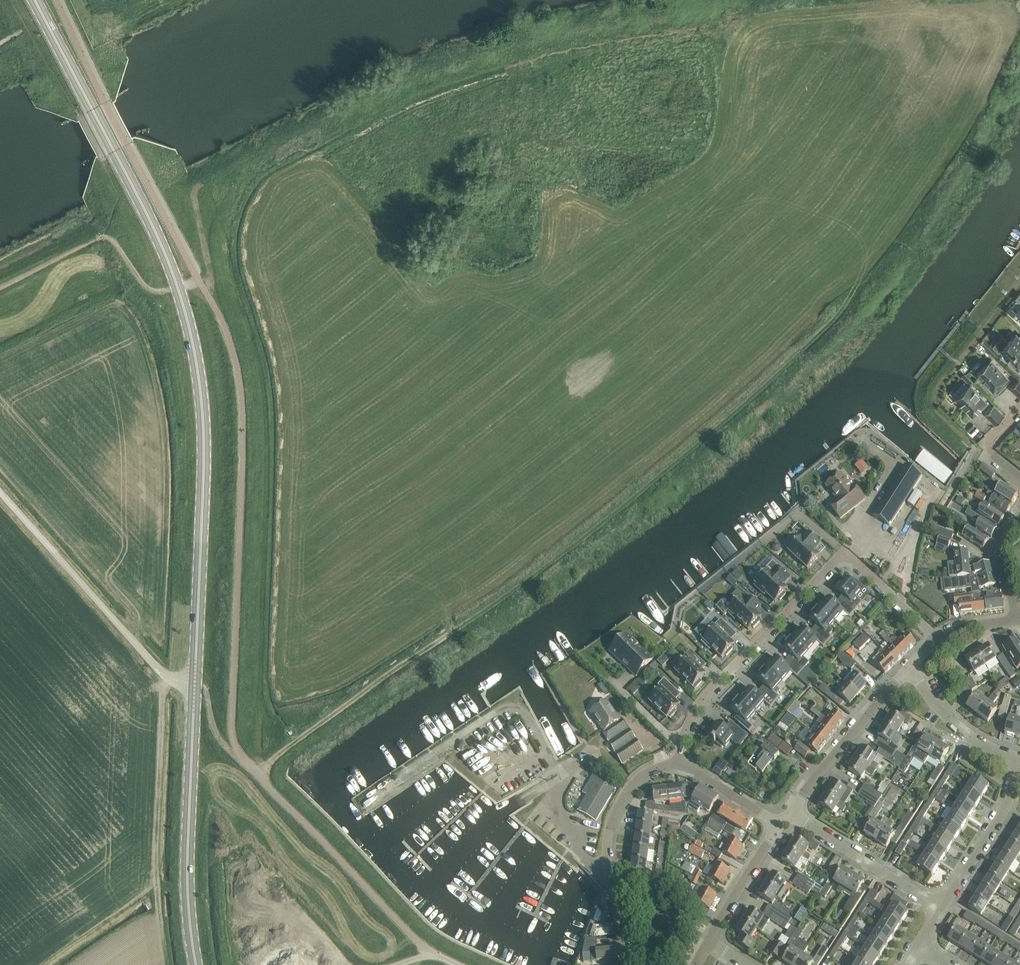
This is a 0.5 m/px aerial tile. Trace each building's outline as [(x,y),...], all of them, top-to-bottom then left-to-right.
[(1009,341),(1019,351),(1019,336),(1017,334),(1009,341)] [(995,344),(1000,350),(1001,349),(1004,352),(1003,353),(1015,366),(1017,364),(1019,367),(1019,366),(1019,351),(1009,341),(1004,335),(995,344)] [(977,373),(994,390),(1009,376),(992,359),(977,373)] [(965,372),(962,376),(970,384),(971,384),(973,381),(965,372)] [(1019,396),(1019,379),(1019,378),(1011,387),(1019,396)] [(956,398),(973,415),(988,401),(971,384),(970,384),(956,398)] [(986,413),(996,424),(1005,415),(994,404),(986,413)] [(984,463),(980,468),(992,478),(996,473),(984,463)] [(873,515),(889,526),(922,475),(905,464),(873,515)] [(837,498),(829,504),(841,518),(865,498),(853,484),(852,486),(841,473),(826,485),(837,498)] [(996,481),(990,490),(1012,504),(1018,495),(996,481)] [(989,490),(987,494),(989,495),(989,497),(988,499),(991,500),(989,503),(998,508),(1006,514),(1012,504),(990,490),(989,490)] [(969,493),(983,502),(987,496),(978,491),(975,495),(970,492),(969,493)] [(961,496),(957,502),(962,506),(966,499),(961,496)] [(1005,516),(996,511),(983,502),(978,511),(990,520),(999,525),(1005,516)] [(968,509),(965,513),(979,522),(982,518),(968,509)] [(983,531),(991,537),(997,528),(989,522),(982,518),(979,522),(976,527),(983,531)] [(961,529),(959,533),(962,535),(975,544),(983,549),(989,540),(981,534),(967,525),(965,527),(967,528),(965,531),(961,529)] [(937,526),(934,533),(952,539),(955,532),(937,526)] [(791,548),(789,550),(808,568),(820,555),(813,549),(819,542),(808,532),(802,538),(801,537),(799,539),(798,538),(790,542),(791,548)] [(939,536),(937,543),(947,547),(948,547),(951,540),(940,536),(939,536)] [(937,543),(935,549),(945,553),(947,547),(937,543)] [(957,566),(948,567),(950,576),(957,576),(969,575),(970,575),(969,567),(968,551),(955,552),(956,562),(957,566)] [(767,570),(755,582),(757,583),(755,585),(765,594),(766,592),(775,602),(779,598),(780,600),(786,593),(785,592),(786,591),(781,587),(784,584),(791,577),(773,560),(766,568),(767,570)] [(977,565),(969,567),(970,575),(969,575),(970,577),(970,578),(970,577),(992,573),(989,562),(983,564),(983,561),(976,562),(977,565)] [(737,569),(733,574),(739,580),(744,575),(737,569)] [(970,577),(971,588),(972,592),(981,591),(980,588),(996,584),(992,573),(970,577)] [(731,575),(727,580),(735,586),(739,581),(731,575)] [(845,577),(836,587),(848,598),(844,602),(854,611),(863,602),(857,597),(862,591),(861,590),(863,587),(864,588),(864,587),(854,578),(853,579),(855,580),(853,582),(852,581),(851,582),(845,577)] [(945,577),(943,577),(945,591),(946,590),(950,590),(971,588),(970,577),(970,578),(970,577),(958,578),(945,577)] [(724,597),(716,606),(725,614),(729,610),(730,611),(729,613),(735,619),(736,617),(749,629),(752,626),(754,628),(760,621),(758,620),(753,615),(756,612),(756,613),(757,612),(761,606),(739,589),(728,600),(724,597)] [(992,591),(985,592),(987,611),(1004,609),(1002,591),(992,592),(992,591)] [(987,611),(985,592),(972,593),(972,595),(965,596),(955,598),(955,604),(959,603),(960,614),(987,611)] [(828,596),(819,607),(836,622),(845,611),(850,616),(854,611),(844,602),(840,607),(828,596)] [(819,607),(809,618),(816,623),(815,623),(817,625),(821,628),(817,632),(827,642),(832,637),(830,635),(834,630),(831,627),(836,622),(819,607)] [(702,641),(710,648),(711,647),(722,657),(725,654),(727,656),(728,654),(726,653),(735,644),(730,640),(736,634),(721,619),(715,626),(713,624),(701,636),(704,640),(702,641)] [(802,626),(792,637),(809,652),(819,642),(823,646),(827,642),(817,632),(813,637),(802,626)] [(892,647),(886,653),(895,663),(906,653),(887,634),(883,630),(879,634),(892,647)] [(891,631),(887,634),(906,653),(916,643),(906,633),(898,641),(894,636),(895,635),(891,631)] [(864,633),(854,644),(860,650),(870,639),(864,633)] [(638,673),(636,675),(652,659),(626,634),(610,650),(618,658),(620,656),(638,673)] [(792,637),(783,648),(789,653),(791,655),(795,658),(791,662),(801,672),(806,667),(810,662),(805,657),(809,652),(792,637)] [(1016,639),(1011,642),(1010,641),(1005,644),(1005,645),(1003,647),(1017,669),(1019,667),(1019,645),(1016,639)] [(988,646),(977,652),(986,665),(996,658),(988,646)] [(685,683),(686,684),(688,682),(695,688),(701,682),(700,680),(704,676),(703,676),(706,674),(704,672),(701,670),(707,664),(691,649),(686,655),(688,657),(676,670),(684,678),(685,678),(688,681),(685,683)] [(895,663),(886,653),(885,654),(880,649),(877,652),(882,657),(875,663),(885,673),(895,663)] [(986,665),(977,652),(967,659),(975,672),(986,665)] [(1011,678),(1016,674),(1003,654),(997,657),(1011,678)] [(662,656),(657,660),(663,666),(667,661),(662,656)] [(775,657),(766,667),(783,682),(793,672),(797,676),(801,672),(791,662),(787,667),(775,657)] [(766,667),(757,678),(763,683),(763,684),(765,685),(769,688),(765,693),(775,702),(780,697),(775,691),(783,682),(766,667)] [(853,670),(843,681),(858,694),(866,684),(861,680),(863,678),(857,673),(854,670),(853,670)] [(968,685),(973,690),(978,687),(976,685),(970,676),(965,680),(968,685)] [(809,678),(805,683),(808,686),(813,681),(809,678)] [(675,710),(678,707),(673,702),(681,694),(665,679),(659,685),(662,688),(650,701),(667,717),(668,716),(670,718),(677,711),(675,710)] [(858,694),(843,681),(840,679),(836,684),(842,688),(838,693),(842,697),(850,704),(858,694)] [(818,689),(828,696),(832,691),(822,684),(818,689)] [(973,690),(968,685),(959,697),(964,700),(971,693),(973,690)] [(749,687),(740,697),(756,711),(765,701),(771,707),(775,702),(765,693),(761,697),(757,694),(757,693),(756,692),(755,692),(749,687)] [(968,706),(978,714),(993,694),(993,693),(989,699),(984,695),(982,698),(977,694),(968,706)] [(1003,705),(1008,707),(1011,694),(1006,693),(1003,705)] [(993,694),(978,714),(988,722),(997,709),(992,705),(998,697),(993,694)] [(740,697),(730,708),(737,713),(738,715),(739,715),(742,718),(739,723),(749,732),(754,727),(747,721),(756,711),(740,697)] [(604,730),(602,731),(623,763),(643,749),(622,718),(616,722),(615,719),(617,718),(613,712),(614,711),(606,700),(591,712),(604,730)] [(796,700),(788,711),(793,715),(798,708),(802,704),(799,702),(796,700)] [(823,715),(820,718),(836,730),(845,719),(834,711),(828,719),(823,715)] [(782,720),(790,726),(796,719),(788,713),(782,720)] [(892,714),(885,724),(898,732),(905,722),(892,714)] [(1018,737),(1019,729),(1019,720),(1009,717),(1005,733),(1018,737)] [(822,726),(816,733),(827,742),(836,730),(820,718),(817,722),(822,726)] [(714,740),(713,741),(715,742),(721,746),(723,744),(724,745),(730,738),(738,745),(747,734),(733,723),(728,731),(717,722),(707,735),(714,740)] [(898,732),(885,724),(878,735),(891,743),(898,732)] [(917,729),(910,740),(915,744),(922,734),(922,733),(917,729)] [(827,742),(816,733),(811,730),(802,741),(818,753),(827,742)] [(900,768),(899,770),(905,773),(915,758),(925,764),(926,762),(929,757),(930,757),(938,743),(927,736),(927,737),(922,734),(915,744),(911,751),(907,757),(903,762),(900,768)] [(770,735),(766,742),(777,750),(782,743),(770,735)] [(753,755),(754,756),(748,765),(756,771),(758,769),(762,773),(771,761),(769,760),(772,757),(775,759),(779,753),(767,744),(764,748),(763,746),(765,744),(761,741),(755,748),(757,749),(753,755)] [(783,743),(778,750),(788,757),(793,750),(783,743)] [(795,749),(806,758),(810,751),(800,743),(795,749)] [(949,750),(938,743),(930,757),(940,763),(949,750)] [(862,748),(855,759),(875,772),(884,758),(900,768),(903,762),(893,756),(880,748),(875,756),(869,752),(870,751),(870,749),(866,746),(864,747),(863,748),(862,748)] [(896,750),(893,756),(903,762),(907,757),(896,750)] [(722,758),(712,771),(714,772),(719,776),(729,763),(722,758)] [(875,772),(855,759),(849,769),(862,778),(865,772),(872,777),(875,772)] [(953,762),(945,774),(949,777),(950,776),(951,777),(953,774),(958,766),(953,762)] [(930,779),(935,782),(942,772),(937,768),(930,779)] [(945,774),(938,786),(942,788),(949,777),(945,774)] [(578,810),(596,820),(617,786),(599,776),(578,810)] [(974,776),(967,788),(982,797),(989,785),(974,776)] [(865,784),(862,789),(879,801),(882,796),(891,781),(887,778),(884,782),(883,782),(879,787),(880,788),(877,792),(876,791),(865,784)] [(834,783),(827,794),(839,802),(844,795),(849,798),(854,790),(848,787),(845,785),(843,788),(834,783)] [(682,785),(668,787),(669,801),(684,799),(683,798),(689,797),(688,785),(682,786),(682,785)] [(689,805),(698,811),(702,806),(710,811),(714,805),(719,797),(701,786),(692,801),(689,805)] [(938,786),(931,797),(935,799),(942,788),(938,786)] [(669,801),(668,787),(654,789),(655,803),(669,801)] [(967,788),(960,799),(975,808),(982,797),(967,788)] [(875,808),(878,802),(879,801),(862,789),(858,795),(866,800),(865,802),(875,808)] [(839,802),(827,794),(820,804),(833,812),(836,807),(843,811),(847,807),(839,802)] [(931,797),(924,808),(927,810),(935,799),(931,797)] [(960,799),(953,810),(968,819),(975,808),(960,799)] [(645,809),(655,810),(670,812),(670,807),(653,804),(653,801),(646,802),(645,809)] [(670,807),(670,812),(676,813),(689,815),(687,806),(690,802),(670,804),(670,807)] [(878,802),(875,808),(871,813),(877,817),(884,806),(878,802)] [(720,815),(733,823),(740,812),(727,804),(720,815)] [(924,808),(916,819),(920,821),(927,810),(924,808)] [(953,810),(946,821),(961,831),(968,819),(953,810)] [(909,811),(898,829),(903,832),(914,815),(909,811)] [(640,812),(638,824),(652,826),(654,814),(640,812)] [(740,812),(733,823),(738,826),(747,832),(753,820),(740,812)] [(696,823),(704,828),(710,818),(703,813),(696,823)] [(707,825),(720,833),(727,822),(714,814),(707,825)] [(860,818),(855,827),(860,830),(865,821),(867,819),(861,816),(860,818)] [(865,833),(877,841),(890,820),(885,817),(880,825),(873,821),(865,833)] [(916,819),(909,830),(913,833),(920,821),(916,819)] [(890,820),(877,841),(887,847),(896,832),(891,828),(894,823),(890,820)] [(946,821),(939,832),(954,842),(961,831),(946,821)] [(638,824),(636,836),(650,838),(652,826),(638,824)] [(705,830),(718,837),(720,835),(706,827),(705,830)] [(909,830),(902,841),(906,844),(913,833),(909,830)] [(1011,841),(1019,847),(1019,831),(1018,830),(1011,841)] [(692,833),(689,836),(694,840),(698,834),(695,832),(692,833)] [(939,832),(931,843),(946,853),(954,842),(939,832)] [(636,836),(635,848),(649,850),(650,838),(636,836)] [(796,838),(789,849),(808,861),(810,858),(810,855),(805,852),(809,847),(796,838)] [(723,852),(736,859),(743,846),(729,839),(722,852),(714,847),(713,849),(707,846),(705,849),(720,857),(723,852)] [(911,840),(908,845),(914,848),(917,844),(911,840)] [(902,841),(895,852),(900,855),(908,845),(906,844),(902,841)] [(1004,852),(1016,860),(1019,853),(1019,847),(1011,841),(1004,852)] [(931,843),(924,854),(939,864),(946,853),(931,843)] [(693,844),(689,852),(701,859),(706,851),(693,844)] [(635,848),(633,860),(647,862),(649,850),(635,848)] [(808,861),(789,849),(782,860),(795,868),(798,870),(802,864),(806,866),(808,861)] [(939,864),(924,854),(920,852),(917,856),(922,859),(917,866),(932,876),(939,864)] [(1004,852),(997,863),(1009,871),(1016,860),(1004,852)] [(826,872),(831,876),(842,858),(836,855),(826,872)] [(647,862),(633,860),(632,872),(645,874),(647,862)] [(709,876),(723,884),(730,870),(721,866),(716,863),(709,876)] [(997,863),(990,874),(1002,882),(1009,871),(997,863)] [(845,888),(854,875),(843,868),(835,881),(840,885),(837,890),(842,894),(843,891),(845,888)] [(697,869),(694,875),(699,878),(703,872),(697,869)] [(773,874),(766,885),(786,897),(790,892),(784,887),(787,883),(782,879),(773,874)] [(796,879),(820,894),(823,889),(799,874),(796,879)] [(990,874),(983,885),(995,893),(1002,882),(990,874)] [(691,880),(691,882),(696,885),(699,878),(694,875),(693,877),(691,880)] [(845,888),(843,891),(852,897),(851,899),(844,909),(851,914),(858,903),(865,892),(860,888),(864,882),(854,875),(845,888)] [(819,895),(820,894),(796,879),(792,884),(808,894),(811,890),(819,895)] [(826,883),(823,889),(820,894),(826,898),(832,887),(826,883)] [(762,888),(758,893),(760,895),(768,901),(773,904),(776,899),(781,902),(782,901),(783,902),(786,897),(766,885),(764,889),(762,888)] [(983,885),(976,896),(988,904),(995,893),(983,885)] [(696,901),(710,908),(717,895),(703,888),(696,901)] [(866,897),(865,900),(869,902),(872,904),(874,900),(879,893),(872,889),(866,897)] [(881,911),(886,915),(901,924),(908,912),(905,910),(908,904),(894,895),(890,901),(893,903),(890,909),(884,906),(881,911)] [(988,904),(976,896),(969,907),(981,915),(988,904)] [(862,913),(869,902),(865,900),(858,911),(862,913)] [(998,910),(1013,920),(1019,909),(1015,906),(1008,916),(998,910)] [(751,909),(744,920),(757,929),(762,932),(768,921),(764,918),(759,915),(751,909)] [(777,909),(773,914),(788,924),(791,918),(777,909)] [(1013,920),(998,910),(991,921),(1001,928),(1006,931),(1013,920)] [(855,924),(862,913),(858,911),(851,922),(855,924)] [(974,924),(975,923),(978,918),(967,911),(963,917),(974,924)] [(788,924),(773,914),(770,920),(785,929),(788,924)] [(886,915),(879,926),(894,935),(901,924),(886,915)] [(975,923),(986,930),(989,925),(978,918),(975,923)] [(757,929),(744,920),(737,931),(742,934),(738,941),(750,949),(755,942),(751,939),(757,929)] [(851,930),(855,924),(851,922),(844,933),(848,935),(851,938),(855,932),(851,930)] [(1016,922),(1009,933),(1014,936),(1019,927),(1019,924),(1016,922)] [(986,930),(997,937),(1000,932),(989,925),(986,930)] [(789,931),(786,936),(791,939),(797,929),(792,926),(789,931)] [(879,926),(872,937),(886,946),(894,935),(879,926)] [(790,964),(797,964),(803,955),(810,945),(800,938),(803,933),(801,932),(803,929),(799,927),(797,929),(791,939),(790,940),(795,943),(789,953),(784,961),(790,964)] [(949,939),(960,946),(968,934),(956,927),(949,939)] [(834,929),(830,935),(834,938),(838,932),(834,929)] [(997,937),(1008,944),(1011,939),(1000,932),(997,937)] [(840,947),(848,935),(844,933),(836,944),(840,947)] [(960,946),(971,953),(979,941),(968,934),(960,946)] [(872,937),(865,948),(879,957),(886,946),(872,937)] [(591,953),(592,961),(616,959),(615,947),(598,948),(597,938),(586,938),(583,953),(591,953)] [(1019,951),(1019,949),(1019,945),(1011,939),(1008,944),(1019,951)] [(770,952),(779,957),(786,947),(776,941),(770,952)] [(971,953),(982,960),(990,948),(979,941),(971,953)] [(833,958),(840,947),(836,944),(829,955),(833,958)] [(797,964),(818,964),(828,949),(823,946),(813,962),(803,955),(797,964)] [(858,959),(867,964),(874,964),(879,957),(865,948),(858,959)] [(989,964),(995,964),(1001,955),(990,948),(982,960),(989,964)] [(833,958),(829,955),(823,964),(829,964),(830,963),(834,964),(845,964),(833,958)] [(1012,962),(1001,955),(995,964),(1010,964),(1012,962)]
